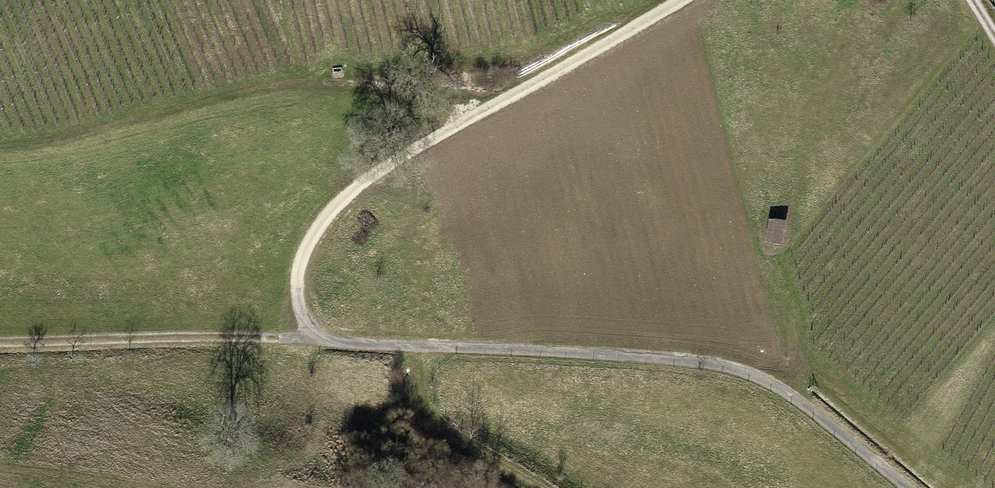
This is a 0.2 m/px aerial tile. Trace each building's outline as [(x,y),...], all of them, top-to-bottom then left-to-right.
[(785,222),(770,220),(766,243),(782,246),(785,222)]
